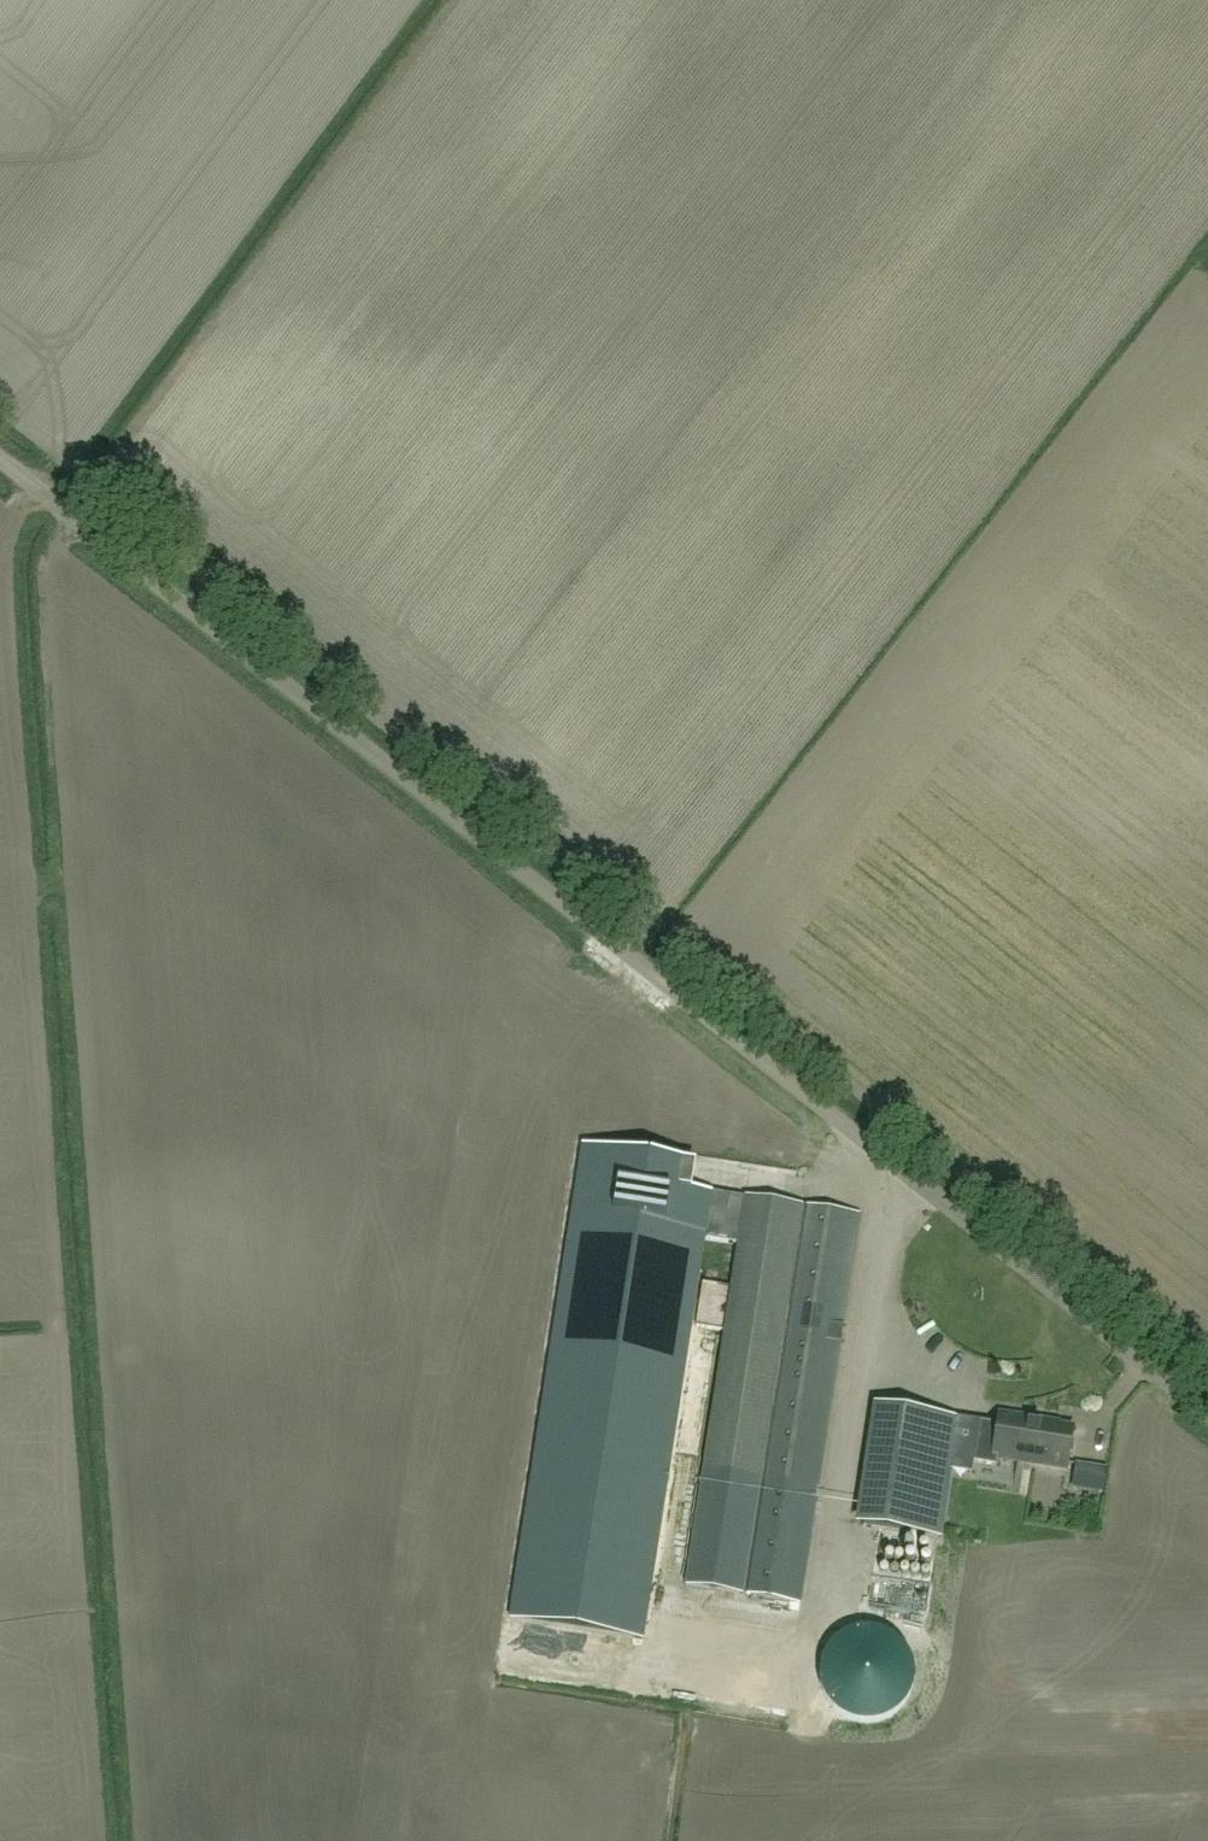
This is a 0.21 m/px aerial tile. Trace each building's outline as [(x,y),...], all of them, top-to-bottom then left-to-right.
[(653,1645),(722,1194),(686,1189),(690,1166),(591,1150),(518,1624),(653,1645)] [(819,1488),(860,1216),(746,1198),(704,1471),(819,1488)] [(938,1538),(956,1418),(882,1407),(864,1527),(938,1538)] [(1073,1429),(1058,1427),(1055,1426),(1055,1423),(1000,1415),(998,1424),(980,1422),(974,1463),(996,1466),(998,1459),(1016,1462),(1067,1469),(1073,1429)] [(1106,1469),(1077,1465),(1074,1489),(1102,1493),(1106,1469)] [(720,1544),(751,1544),(751,1516),(720,1516),(720,1544)] [(808,1542),(807,1523),(762,1526),(764,1545),(808,1542)]
